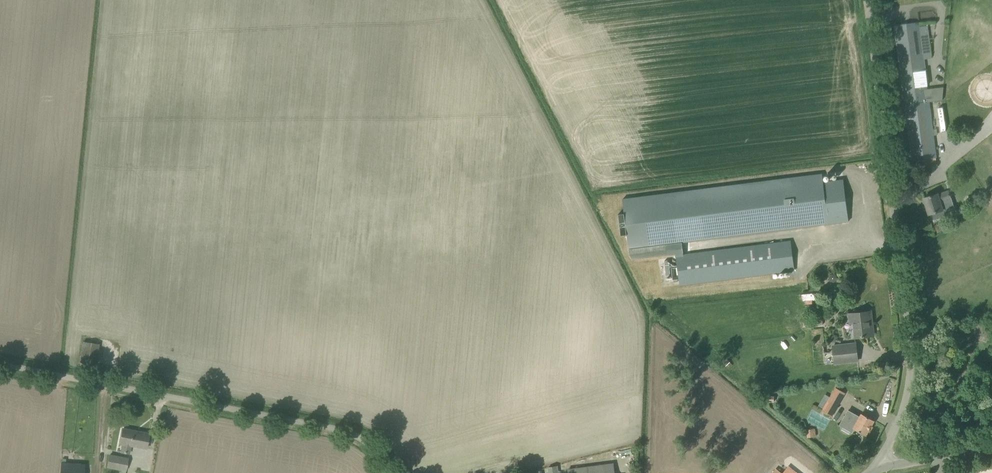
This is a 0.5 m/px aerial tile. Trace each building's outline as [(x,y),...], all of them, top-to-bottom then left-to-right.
[(932,129),(918,23),(905,24),(895,26),(912,161),(920,160),(936,158),(935,148),(933,135),(937,135),(936,128),(932,129)] [(828,223),(828,224),(848,221),(843,179),(823,182),(822,173),(822,174),(623,199),(624,213),(618,214),(621,236),(627,235),(629,249),(630,249),(630,248),(828,223)] [(928,214),(932,213),(934,220),(947,215),(945,208),(943,209),(941,202),(951,199),(948,191),(938,194),(923,198),(928,214)] [(790,241),(676,256),(680,285),(794,270),(790,241)] [(666,244),(630,249),(629,249),(630,254),(632,259),(667,255),(666,244)] [(802,295),(803,301),(815,298),(814,292),(802,295)] [(853,323),(855,338),(873,335),(871,321),(872,321),(871,311),(849,314),(850,323),(853,323)] [(810,319),(811,326),(823,325),(822,318),(810,319)] [(83,342),(81,352),(80,362),(96,364),(99,345),(83,342)] [(835,363),(858,360),(856,343),(833,346),(835,363)] [(727,358),(723,362),(729,368),(733,364),(727,358)] [(830,397),(823,408),(822,411),(826,413),(832,417),(845,393),(835,387),(830,397)] [(860,416),(851,411),(844,423),(853,428),(866,435),(874,420),(861,413),(860,416)] [(131,446),(146,449),(149,434),(123,429),(120,443),(122,445),(121,452),(130,454),(131,446)] [(107,468),(119,470),(119,472),(120,472),(126,472),(128,459),(110,455),(107,468)] [(62,459),(61,472),(85,472),(85,464),(66,462),(67,459),(62,459)]
